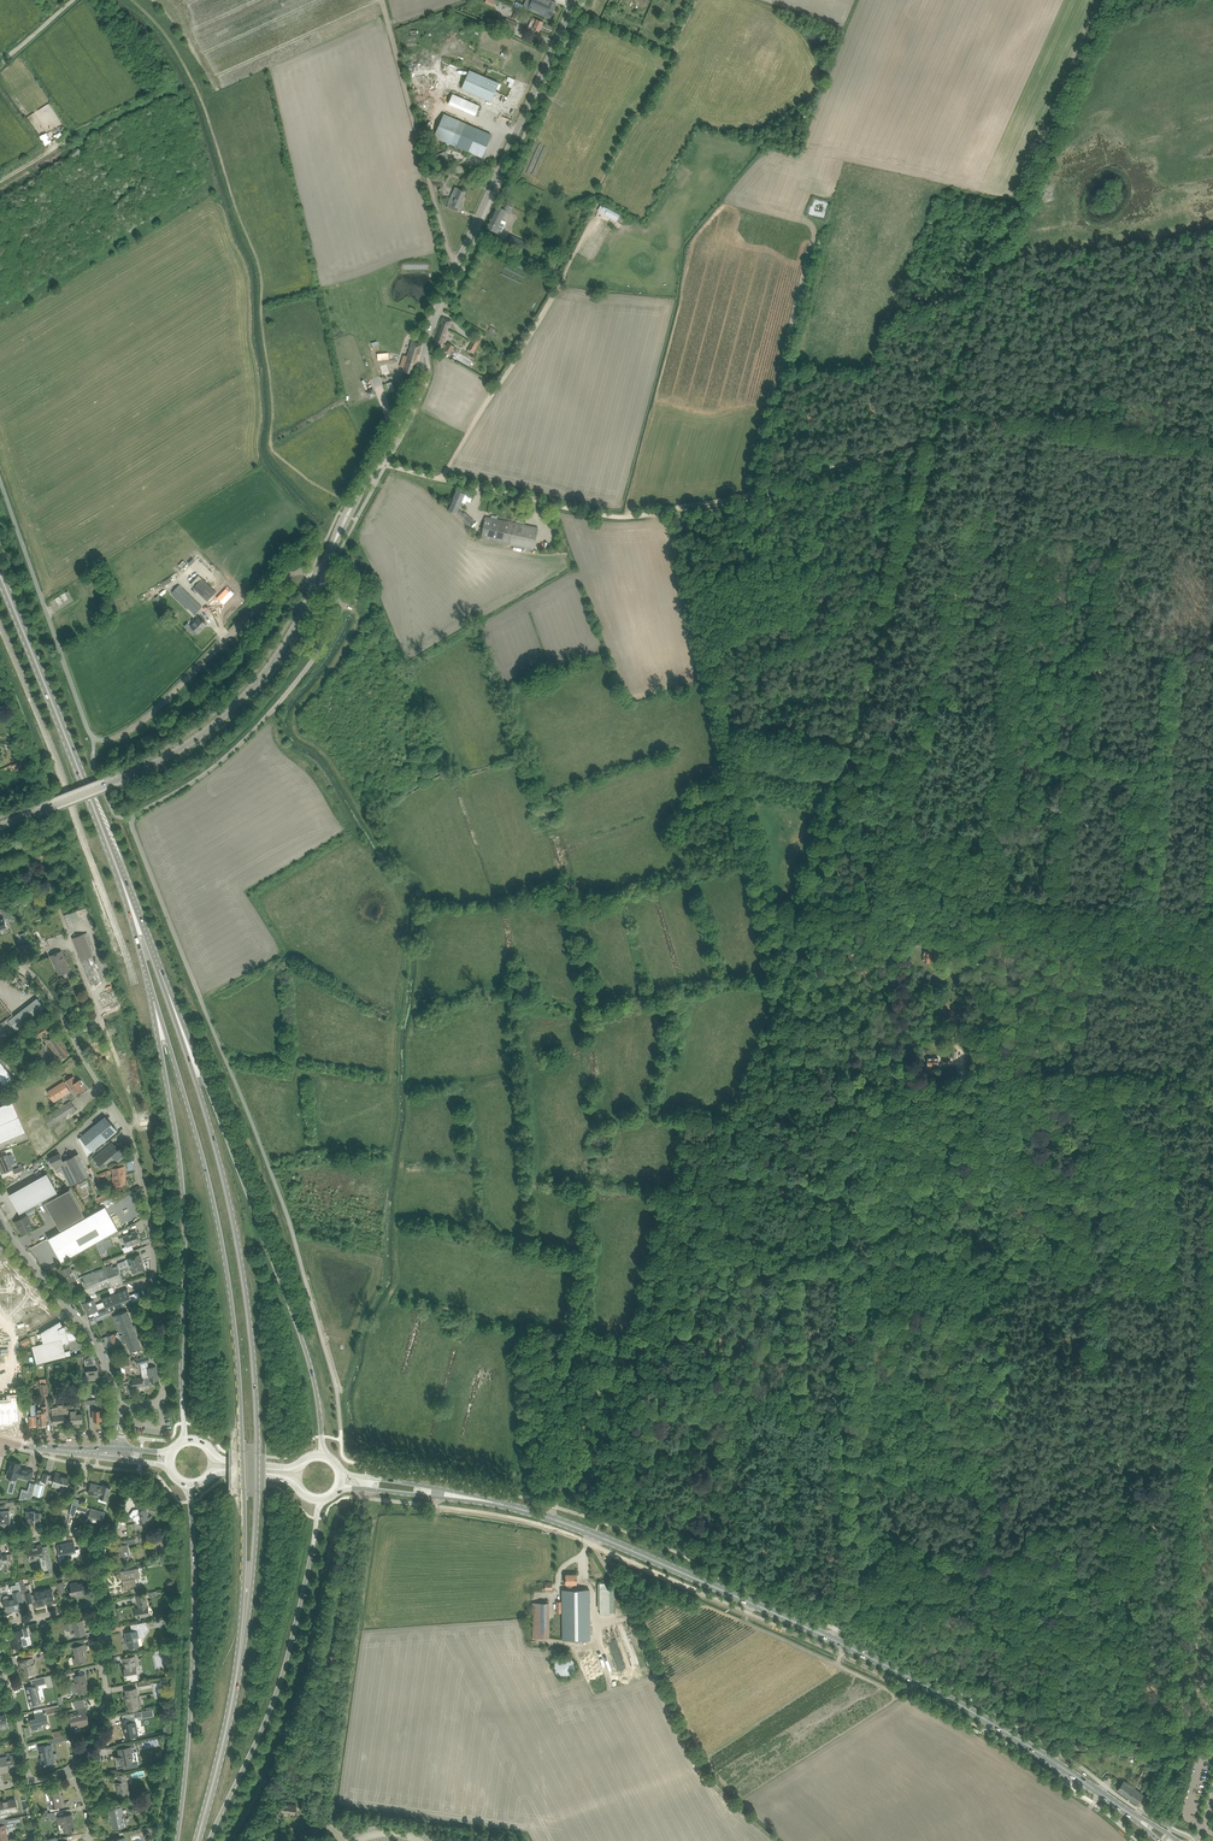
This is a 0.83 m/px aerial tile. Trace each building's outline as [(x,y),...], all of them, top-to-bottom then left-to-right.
[(529,7),(540,11),(539,14),(550,18),(553,11),(552,11),(555,4),(552,3),(552,2),(548,0),(532,0),(529,7)] [(507,18),(504,24),(515,29),(518,23),(507,18)] [(528,27),(527,29),(533,32),(534,29),(539,31),(543,22),(538,20),(536,19),(532,18),(528,27)] [(469,70),(462,88),(491,101),(498,83),(469,70)] [(511,82),(509,85),(512,87),(516,79),(509,76),(507,80),(511,82)] [(455,93),(450,104),(478,115),(482,105),(455,93)] [(444,114),(434,136),(451,143),(472,153),(482,157),(491,135),(486,133),(460,121),(444,114)] [(47,133),(40,137),(45,145),(51,141),(47,133)] [(434,160),(436,167),(451,161),(448,154),(434,160)] [(686,172),(679,167),(672,177),(678,182),(686,172)] [(436,177),(437,177),(441,179),(442,179),(442,180),(443,180),(444,180),(445,180),(445,179),(445,178),(445,177),(444,177),(443,177),(442,177),(444,174),(438,171),(437,174),(436,175),(435,175),(435,176),(436,177)] [(455,187),(449,201),(447,206),(454,210),(456,207),(459,208),(466,192),(458,188),(455,187)] [(629,217),(601,203),(597,210),(625,224),(629,217)] [(486,228),(492,230),(500,234),(506,222),(501,219),(506,210),(497,206),(486,228)] [(507,243),(518,248),(522,250),(526,242),(511,235),(507,243)] [(442,347),(442,346),(445,348),(444,351),(451,354),(454,344),(448,342),(447,344),(443,343),(446,337),(445,336),(451,320),(443,317),(440,324),(441,324),(434,344),(442,347)] [(477,335),(468,350),(473,354),(481,340),(480,340),(481,337),(477,335)] [(404,367),(403,371),(413,374),(422,345),(412,341),(407,356),(403,355),(400,366),(404,367)] [(380,366),(383,375),(390,373),(387,364),(380,366)] [(373,387),(365,391),(369,399),(377,394),(373,387)] [(457,490),(449,507),(448,510),(456,514),(457,513),(469,526),(475,521),(468,515),(467,514),(466,515),(459,508),(462,501),(465,503),(468,496),(472,498),(474,495),(466,491),(465,493),(457,490)] [(486,516),(481,538),(534,549),(538,527),(486,516)] [(198,579),(192,586),(207,601),(216,592),(202,579),(200,580),(198,579)] [(172,592),(190,610),(195,614),(202,607),(179,585),(172,592)] [(228,587),(217,598),(224,604),(234,593),(228,587)] [(197,632),(198,633),(206,625),(199,617),(191,626),(196,631),(197,632)] [(64,915),(70,932),(75,930),(69,913),(64,915)] [(18,941),(27,937),(25,931),(16,935),(18,941)] [(87,932),(72,938),(81,960),(92,956),(95,955),(87,932)] [(32,949),(29,942),(18,946),(21,954),(32,949)] [(61,951),(56,953),(50,956),(54,964),(55,964),(59,975),(69,970),(61,951)] [(925,951),(924,956),(924,962),(931,962),(932,951),(925,951)] [(92,956),(81,960),(90,984),(101,980),(92,956)] [(9,1020),(17,1030),(45,1007),(37,997),(9,1020)] [(43,1023),(33,1030),(38,1038),(48,1031),(43,1023)] [(53,1034),(48,1037),(45,1039),(60,1062),(69,1056),(53,1034)] [(32,1052),(40,1062),(48,1056),(42,1048),(40,1049),(39,1047),(32,1052)] [(0,1081),(0,1090),(4,1087),(9,1083),(14,1079),(0,1061),(0,1081)] [(82,1080),(81,1081),(80,1079),(77,1081),(73,1076),(66,1081),(70,1088),(73,1086),(77,1093),(85,1088),(83,1084),(84,1084),(82,1080)] [(64,1081),(47,1092),(53,1101),(70,1091),(64,1081)] [(19,1116),(13,1101),(0,1107),(0,1124),(19,1116)] [(76,1110),(71,1101),(45,1118),(51,1127),(76,1110)] [(0,1124),(0,1142),(25,1131),(26,1131),(19,1116),(0,1124)] [(80,1137),(79,1138),(87,1155),(92,1151),(110,1137),(115,1133),(117,1131),(116,1129),(105,1116),(103,1118),(80,1137)] [(112,1142),(107,1146),(94,1157),(102,1167),(114,1157),(118,1162),(126,1155),(122,1150),(125,1148),(120,1142),(115,1146),(112,1142)] [(53,1164),(62,1160),(62,1158),(62,1157),(61,1156),(60,1155),(59,1154),(50,1158),(50,1159),(47,1160),(50,1166),(53,1164),(53,1165),(53,1164)] [(62,1160),(53,1164),(55,1169),(62,1166),(71,1184),(89,1175),(78,1154),(74,1156),(75,1158),(68,1161),(67,1159),(62,1161),(62,1160)] [(2,1157),(0,1157),(0,1168),(2,1173),(13,1169),(7,1155),(2,1157)] [(14,1174),(26,1169),(24,1165),(13,1170),(14,1174)] [(123,1166),(117,1167),(112,1168),(114,1176),(115,1176),(117,1185),(114,1185),(115,1190),(123,1188),(122,1184),(125,1183),(123,1173),(125,1173),(123,1166)] [(20,1213),(58,1193),(48,1174),(10,1194),(20,1213)] [(60,1230),(85,1216),(70,1189),(43,1204),(48,1213),(50,1212),(60,1230)] [(98,1197),(102,1205),(115,1198),(112,1191),(98,1197)] [(105,1206),(48,1238),(62,1262),(119,1230),(105,1206)] [(28,1215),(17,1220),(15,1222),(18,1230),(20,1229),(22,1233),(31,1229),(29,1224),(32,1223),(28,1215)] [(124,1237),(119,1238),(121,1242),(125,1240),(126,1242),(124,1243),(125,1246),(127,1246),(127,1247),(132,1245),(135,1244),(135,1243),(140,1241),(139,1239),(140,1238),(139,1235),(137,1234),(136,1231),(131,1233),(131,1234),(124,1237)] [(101,1241),(96,1244),(100,1255),(107,1252),(106,1249),(114,1245),(111,1236),(101,1241)] [(134,1273),(144,1269),(143,1263),(142,1263),(140,1260),(142,1260),(140,1254),(127,1259),(131,1268),(132,1267),(134,1273)] [(113,1264),(105,1267),(112,1287),(113,1287),(124,1283),(117,1266),(114,1268),(113,1264)] [(70,1266),(65,1268),(59,1270),(61,1275),(62,1275),(65,1283),(79,1278),(75,1269),(72,1270),(70,1266)] [(112,1287),(105,1267),(83,1276),(90,1295),(108,1288),(108,1289),(112,1287)] [(122,1291),(115,1293),(120,1306),(136,1300),(142,1298),(139,1291),(130,1295),(128,1289),(122,1291)] [(107,1311),(108,1311),(120,1306),(115,1293),(102,1298),(107,1311)] [(94,1299),(88,1301),(82,1303),(85,1309),(86,1308),(88,1314),(98,1310),(94,1299)] [(127,1310),(116,1315),(121,1326),(117,1327),(119,1331),(122,1330),(133,1326),(129,1315),(127,1310)] [(95,1316),(89,1319),(91,1325),(98,1322),(95,1316)] [(18,1333),(12,1319),(0,1324),(0,1341),(18,1333)] [(32,1346),(37,1364),(71,1355),(70,1350),(65,1352),(63,1342),(68,1341),(68,1342),(69,1342),(68,1341),(76,1339),(67,1328),(65,1329),(65,1327),(66,1327),(65,1324),(63,1326),(60,1321),(41,1333),(44,1343),(32,1346)] [(124,1334),(120,1335),(123,1343),(127,1342),(130,1352),(142,1348),(133,1326),(122,1330),(124,1334)] [(114,1333),(108,1335),(111,1344),(117,1342),(114,1333)] [(28,1338),(20,1342),(23,1346),(30,1342),(28,1338)] [(89,1358),(85,1359),(87,1376),(84,1376),(85,1380),(87,1380),(88,1381),(99,1379),(98,1374),(98,1369),(97,1369),(92,1356),(89,1357),(89,1358)] [(149,1356),(143,1358),(136,1359),(138,1365),(150,1361),(149,1356)] [(132,1379),(153,1376),(158,1376),(156,1366),(141,1369),(143,1377),(138,1378),(132,1379)] [(153,1376),(132,1379),(133,1387),(144,1386),(150,1385),(150,1384),(149,1385),(148,1382),(158,1380),(158,1376),(153,1376)] [(40,1384),(41,1395),(48,1395),(47,1383),(40,1384)] [(124,1384),(123,1384),(125,1394),(131,1393),(130,1383),(124,1384)] [(2,1423),(2,1426),(11,1425),(11,1423),(13,1423),(13,1420),(20,1420),(18,1395),(11,1396),(11,1402),(0,1402),(0,1423),(2,1423)] [(27,1404),(27,1416),(25,1416),(26,1422),(29,1422),(30,1426),(37,1425),(35,1398),(30,1398),(31,1404),(27,1404)] [(100,1400),(92,1400),(87,1400),(87,1404),(93,1404),(94,1421),(102,1420),(101,1411),(100,1400)] [(69,1412),(68,1412),(68,1414),(71,1414),(71,1422),(82,1422),(82,1414),(76,1414),(75,1405),(74,1405),(74,1404),(74,1403),(73,1403),(72,1403),(71,1403),(70,1404),(70,1405),(69,1406),(69,1412)] [(52,1415),(53,1415),(54,1424),(65,1423),(64,1415),(68,1414),(68,1412),(67,1404),(57,1405),(58,1406),(57,1406),(56,1407),(54,1407),(53,1407),(52,1408),(51,1409),(51,1410),(51,1411),(52,1411),(52,1415)] [(37,1415),(38,1415),(39,1425),(46,1425),(46,1415),(48,1415),(47,1406),(42,1406),(42,1408),(36,1409),(37,1415)] [(7,1476),(13,1478),(17,1479),(17,1476),(31,1480),(32,1476),(33,1470),(20,1467),(21,1463),(11,1461),(7,1476)] [(44,1473),(43,1479),(42,1481),(50,1483),(50,1482),(53,1483),(53,1484),(67,1488),(68,1483),(69,1478),(60,1475),(60,1474),(56,1472),(55,1476),(52,1475),(44,1473)] [(91,1483),(90,1489),(88,1494),(99,1497),(107,1499),(111,1487),(103,1485),(102,1486),(91,1483)] [(144,1496),(134,1497),(135,1505),(145,1504),(144,1496)] [(73,1503),(71,1509),(70,1515),(75,1516),(78,1505),(73,1503)] [(141,1527),(147,1526),(147,1524),(148,1524),(149,1523),(149,1522),(152,1521),(151,1516),(149,1516),(149,1513),(148,1513),(147,1506),(141,1507),(142,1509),(139,1509),(133,1510),(129,1516),(136,1520),(137,1523),(141,1522),(141,1527)] [(88,1517),(89,1517),(88,1520),(102,1524),(105,1512),(91,1508),(90,1513),(89,1513),(88,1517)] [(0,1521),(0,1527),(8,1526),(9,1529),(15,1529),(15,1521),(10,1521),(10,1511),(7,1511),(1,1511),(1,1521),(0,1521)] [(26,1511),(26,1517),(26,1523),(35,1523),(35,1521),(41,1521),(41,1513),(35,1513),(35,1511),(26,1511)] [(139,1537),(140,1541),(143,1541),(143,1540),(151,1539),(152,1541),(150,1541),(152,1556),(158,1556),(155,1535),(139,1537)] [(118,1563),(124,1562),(129,1561),(128,1553),(129,1552),(128,1544),(136,1543),(135,1538),(125,1540),(119,1541),(120,1545),(117,1546),(119,1554),(117,1554),(118,1563)] [(58,1545),(59,1551),(60,1554),(59,1554),(60,1561),(73,1558),(72,1557),(81,1555),(79,1548),(75,1549),(74,1542),(58,1545)] [(37,1547),(27,1549),(30,1559),(44,1556),(45,1559),(47,1568),(49,1568),(50,1572),(54,1571),(51,1558),(49,1552),(44,1553),(42,1544),(37,1545),(37,1547)] [(1,1566),(2,1565),(2,1564),(8,1562),(7,1554),(2,1555),(1,1550),(0,1551),(0,1566),(1,1566)] [(139,1568),(126,1570),(120,1571),(122,1581),(123,1581),(125,1589),(137,1587),(135,1578),(140,1577),(139,1568)] [(569,1589),(563,1589),(563,1599),(563,1606),(563,1621),(563,1629),(563,1639),(589,1640),(589,1619),(589,1595),(589,1589),(573,1589),(573,1583),(577,1583),(576,1574),(566,1574),(566,1583),(569,1583),(569,1589)] [(21,1587),(21,1590),(22,1594),(26,1593),(28,1603),(32,1602),(32,1601),(37,1600),(38,1604),(43,1603),(43,1601),(54,1599),(51,1588),(35,1592),(36,1594),(31,1595),(30,1592),(28,1592),(26,1585),(25,1585),(23,1578),(18,1579),(19,1588),(21,1587)] [(63,1581),(56,1582),(59,1594),(65,1592),(63,1581)] [(72,1591),(70,1591),(71,1596),(78,1594),(78,1596),(84,1595),(82,1588),(84,1588),(83,1583),(76,1584),(76,1582),(70,1584),(72,1591)] [(601,1614),(615,1613),(615,1588),(610,1588),(610,1585),(599,1585),(599,1609),(601,1609),(601,1614)] [(4,1600),(6,1610),(7,1610),(7,1611),(12,1610),(11,1609),(15,1608),(15,1610),(20,1609),(19,1603),(24,1602),(22,1594),(21,1590),(13,1592),(15,1598),(10,1599),(9,1597),(7,1596),(5,1596),(4,1598),(4,1600)] [(137,1617),(143,1616),(149,1615),(148,1606),(147,1606),(146,1601),(147,1601),(146,1595),(137,1597),(139,1608),(135,1608),(137,1617)] [(532,1602),(532,1638),(549,1638),(549,1602),(532,1602)] [(65,1624),(67,1630),(74,1628),(76,1636),(86,1634),(83,1619),(72,1622),(65,1624)] [(132,1631),(125,1633),(127,1643),(128,1642),(129,1648),(135,1646),(140,1646),(138,1637),(141,1637),(143,1637),(144,1636),(145,1636),(145,1635),(145,1632),(144,1632),(144,1631),(146,1631),(147,1630),(148,1630),(148,1629),(148,1626),(147,1626),(146,1622),(136,1623),(138,1630),(132,1631)] [(12,1648),(18,1647),(23,1645),(20,1636),(24,1635),(23,1629),(19,1630),(10,1632),(13,1642),(11,1643),(12,1648)] [(77,1641),(70,1642),(71,1647),(74,1647),(76,1657),(73,1658),(73,1657),(70,1657),(69,1660),(70,1663),(70,1664),(74,1663),(86,1661),(85,1655),(87,1654),(85,1644),(78,1645),(77,1641)] [(641,1647),(637,1649),(641,1659),(645,1657),(641,1647)] [(33,1651),(28,1652),(23,1653),(24,1658),(28,1657),(28,1658),(20,1660),(21,1666),(23,1666),(25,1676),(36,1673),(32,1656),(34,1656),(33,1651)] [(134,1656),(130,1657),(124,1658),(126,1668),(125,1668),(126,1678),(137,1676),(135,1666),(136,1666),(134,1656)] [(570,1677),(577,1663),(568,1659),(564,1667),(563,1667),(560,1673),(570,1677)] [(89,1690),(85,1674),(75,1677),(76,1682),(72,1683),(74,1693),(78,1692),(89,1690)] [(32,1687),(26,1688),(27,1694),(29,1694),(30,1698),(28,1698),(30,1704),(36,1703),(40,1702),(38,1690),(40,1689),(39,1685),(46,1683),(45,1677),(31,1680),(33,1686),(32,1687)] [(128,1698),(126,1698),(128,1709),(139,1707),(137,1699),(138,1698),(136,1688),(126,1690),(128,1698)] [(78,1708),(85,1707),(83,1700),(76,1701),(78,1708)] [(59,1705),(34,1711),(35,1715),(37,1714),(38,1718),(31,1720),(33,1730),(42,1728),(41,1723),(48,1721),(46,1714),(60,1711),(59,1705)] [(70,1714),(71,1722),(73,1727),(84,1725),(84,1724),(89,1722),(85,1708),(78,1709),(79,1713),(74,1715),(73,1713),(70,1714)] [(138,1719),(154,1716),(153,1710),(122,1715),(123,1719),(134,1717),(134,1718),(138,1717),(138,1719)] [(130,1718),(122,1720),(124,1729),(125,1729),(126,1737),(138,1735),(136,1721),(131,1722),(130,1718)] [(66,1735),(47,1739),(48,1743),(52,1743),(69,1739),(66,1735)] [(121,1755),(115,1756),(117,1767),(124,1766),(124,1769),(139,1766),(137,1760),(131,1761),(130,1754),(133,1753),(131,1748),(135,1747),(134,1742),(126,1744),(126,1746),(122,1746),(122,1748),(120,1748),(121,1755)] [(50,1744),(46,1745),(40,1746),(42,1758),(40,1758),(41,1764),(55,1761),(53,1752),(52,1753),(50,1744)] [(1,1766),(2,1772),(16,1769),(14,1758),(5,1760),(5,1757),(0,1758),(0,1762),(1,1766)] [(125,1773),(123,1774),(118,1775),(119,1782),(116,1783),(119,1796),(129,1794),(125,1773)] [(1118,1789),(1118,1790),(1129,1798),(1137,1804),(1144,1794),(1142,1793),(1135,1788),(1125,1780),(1121,1785),(1118,1789)] [(52,1803),(49,1803),(50,1808),(50,1811),(60,1809),(59,1806),(62,1806),(62,1801),(60,1801),(59,1796),(61,1796),(59,1790),(56,1791),(56,1790),(55,1790),(55,1791),(49,1792),(51,1798),(52,1803)] [(4,1801),(0,1801),(0,1804),(1,1808),(0,1808),(0,1817),(7,1816),(6,1810),(11,1809),(12,1811),(17,1810),(15,1798),(7,1800),(7,1801),(4,1801)] [(114,1829),(120,1827),(124,1827),(122,1815),(124,1815),(122,1807),(126,1806),(125,1801),(122,1802),(116,1803),(117,1803),(118,1808),(108,1809),(110,1817),(112,1817),(114,1829)] [(296,1805),(283,1803),(282,1812),(295,1814),(296,1805)] [(72,1814),(61,1816),(57,1817),(59,1825),(63,1824),(64,1832),(75,1830),(72,1814)] [(0,1825),(0,1840),(1,1840),(8,1840),(5,1824),(0,1825)]
